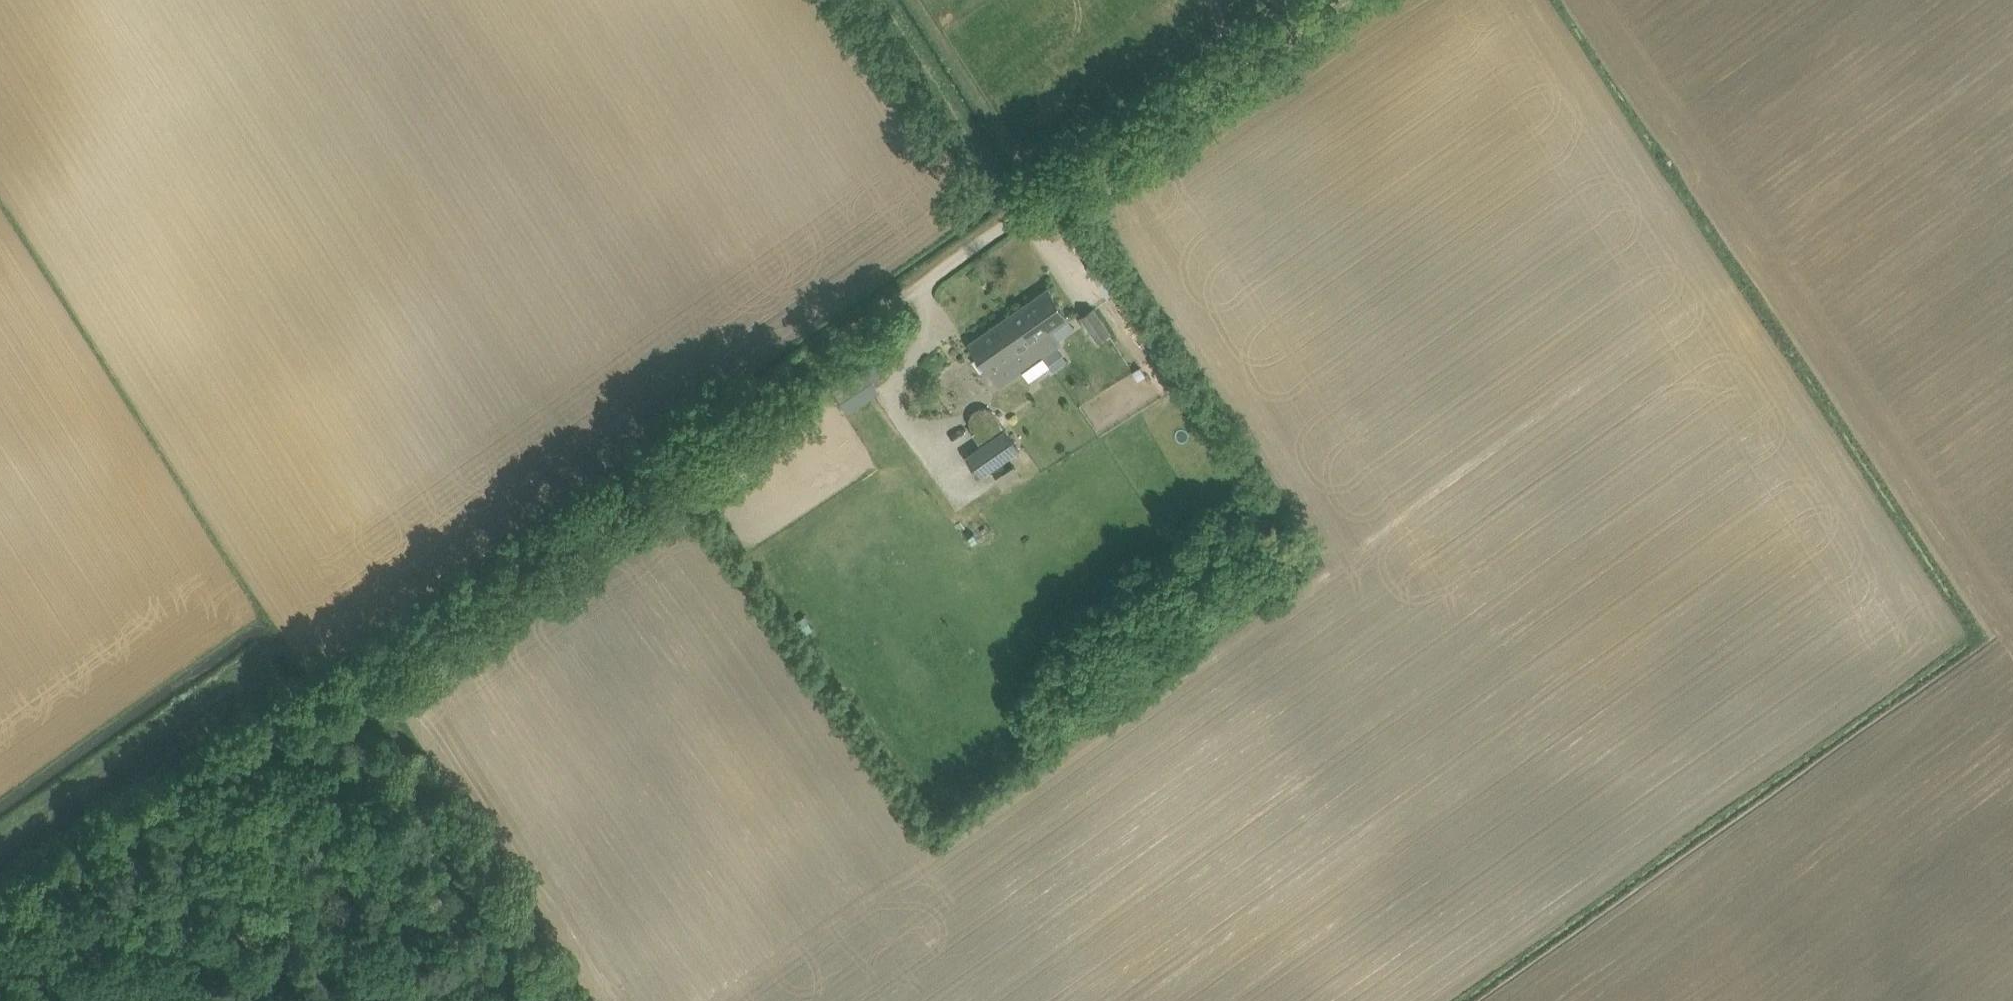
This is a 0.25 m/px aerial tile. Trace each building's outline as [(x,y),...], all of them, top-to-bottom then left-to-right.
[(1069,317),(1060,304),(1049,287),(1011,313),(1041,356),(1060,343),(1051,330),(1069,317)] [(1098,341),(1110,333),(1093,308),(1081,316),(1098,341)] [(999,386),(1041,356),(1011,313),(969,343),(999,386)] [(965,456),(980,477),(1021,449),(1007,427),(1006,428),(992,411),(985,407),(980,408),(973,412),(970,417),(970,422),(975,431),(972,433),(981,445),(965,456)] [(977,525),(967,522),(967,519),(962,517),(958,529),(974,534),(977,525)]
